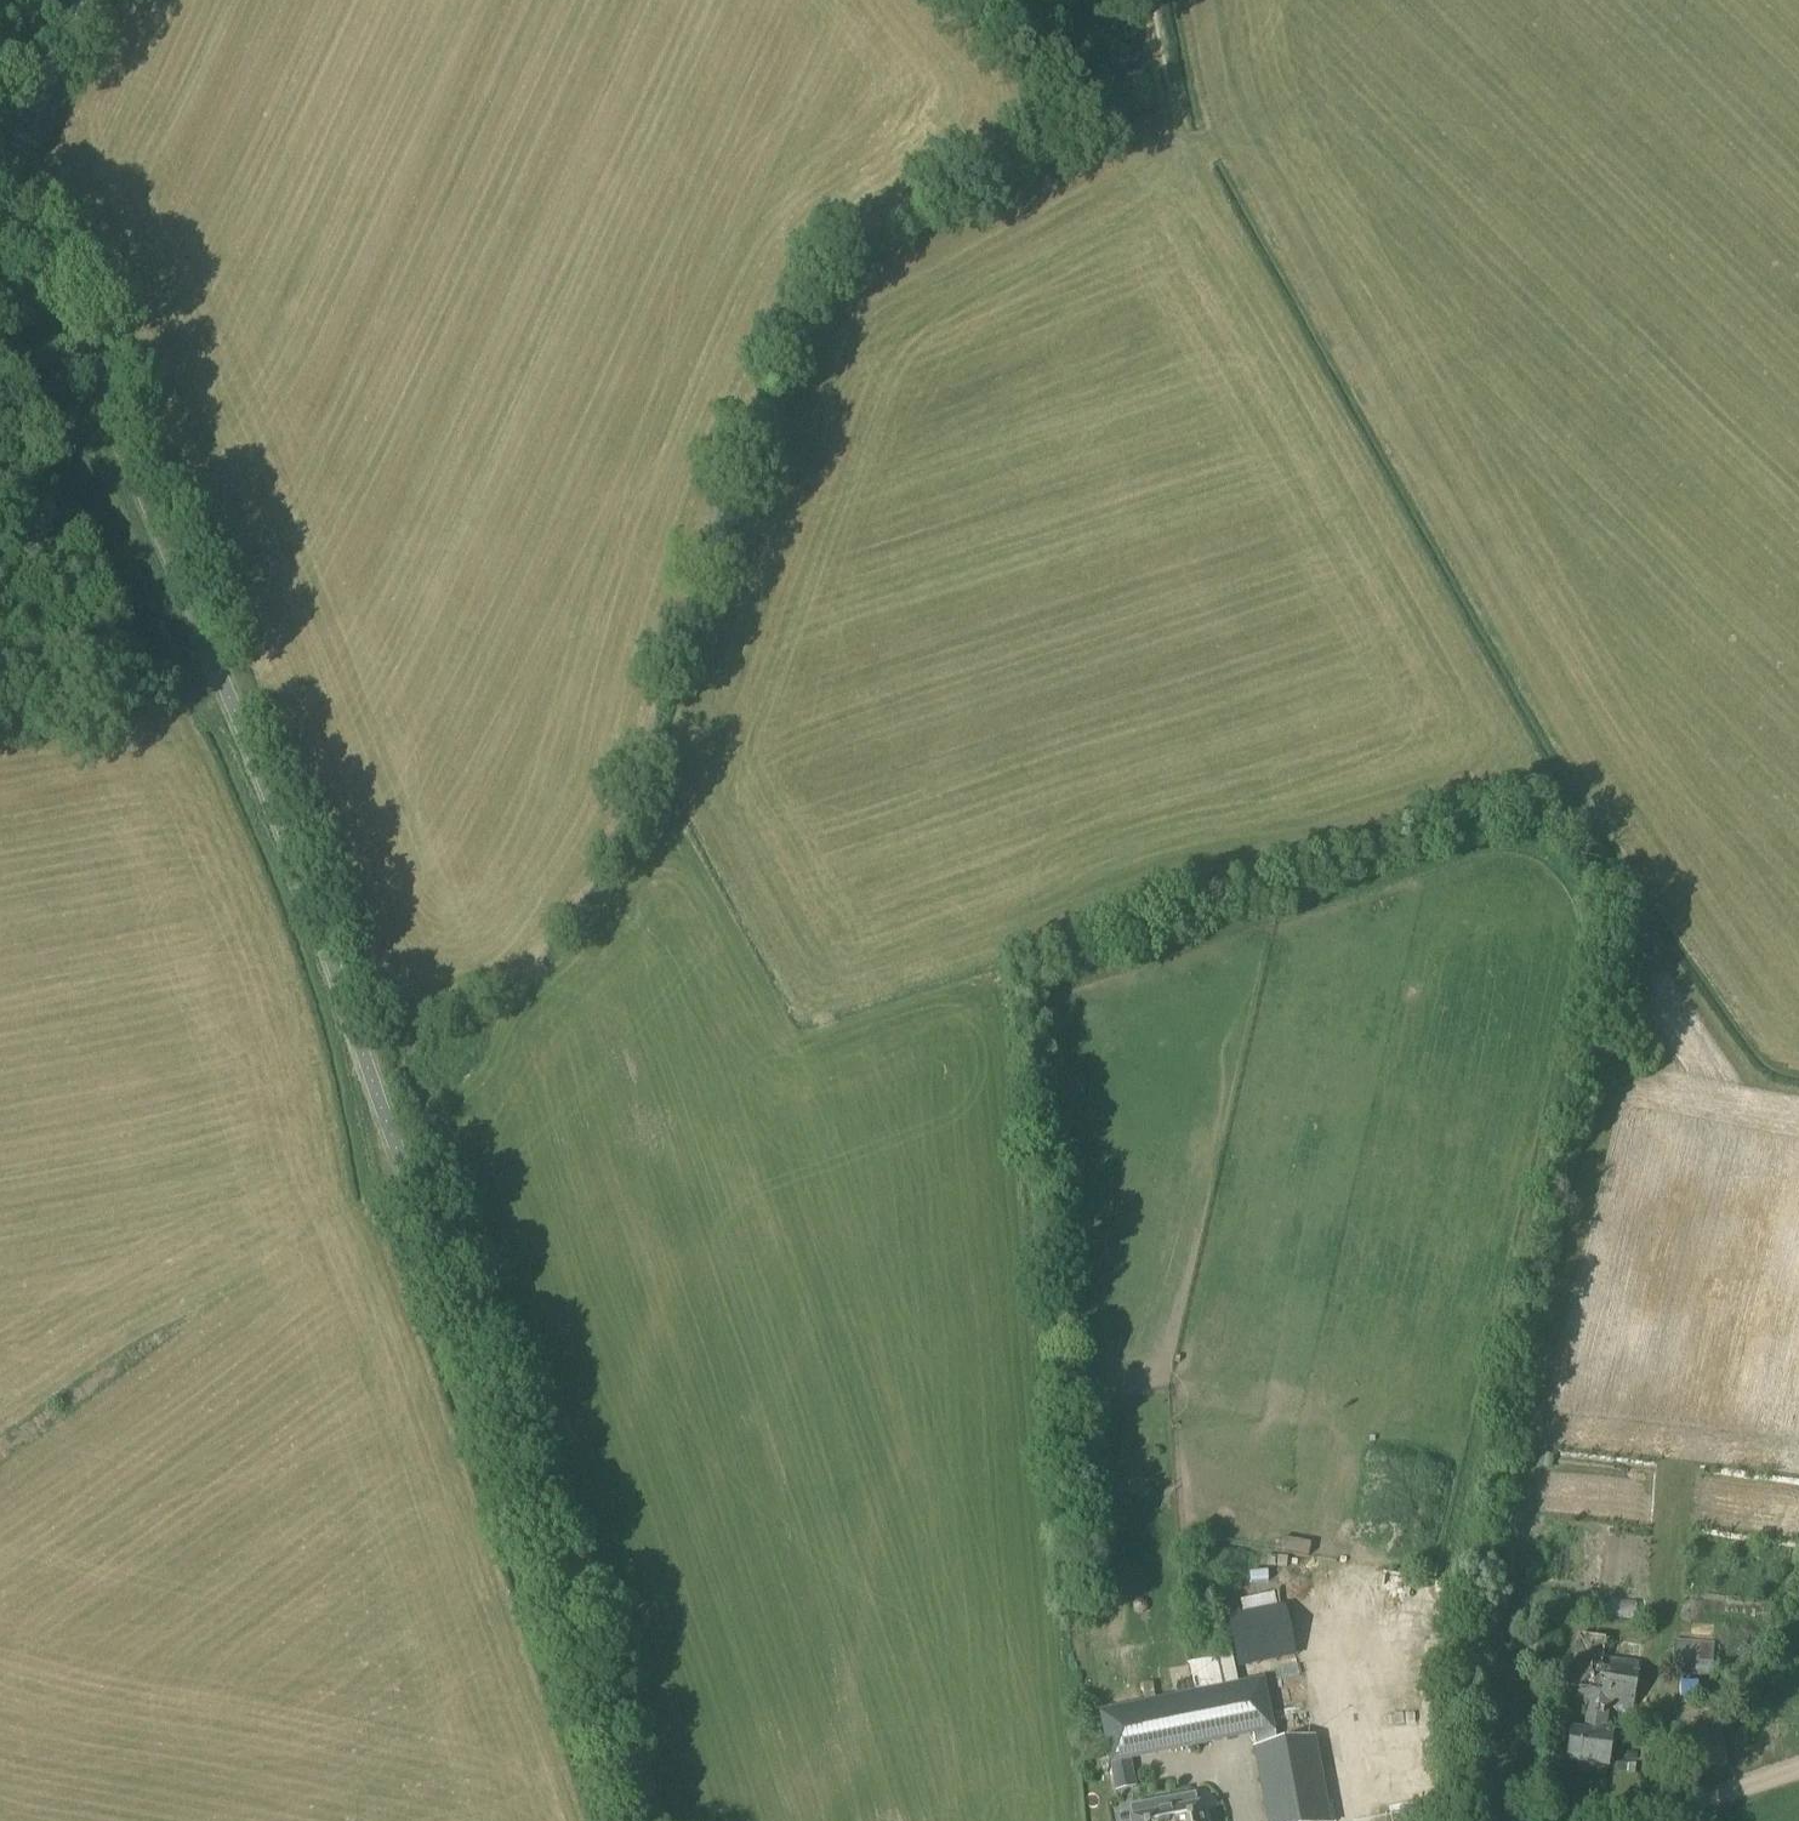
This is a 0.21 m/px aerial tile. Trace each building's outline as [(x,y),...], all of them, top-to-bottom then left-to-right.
[(1641,1052),(1645,1032),(1632,1029),(1628,1050),(1641,1052)] [(1226,1627),(1233,1667),(1281,1659),(1273,1619),(1226,1627)] [(1631,1714),(1639,1662),(1603,1658),(1605,1641),(1576,1638),(1565,1705),(1584,1709),(1581,1734),(1569,1732),(1565,1764),(1606,1769),(1611,1737),(1605,1737),(1608,1712),(1631,1714)] [(1712,1675),(1714,1646),(1674,1643),(1672,1673),(1712,1675)] [(1228,1663),(1199,1666),(1202,1689),(1231,1685),(1228,1663)] [(1314,1704),(1313,1671),(1284,1672),(1285,1705),(1314,1704)] [(1193,1694),(1155,1702),(1166,1754),(1204,1746),(1193,1694)] [(1253,1750),(1267,1820),(1328,1820),(1312,1738),(1253,1750)] [(1332,1744),(1336,1766),(1351,1764),(1347,1741),(1332,1744)] [(1394,1754),(1396,1767),(1421,1763),(1419,1750),(1394,1754)] [(1196,1810),(1194,1798),(1150,1806),(1153,1818),(1138,1820),(1200,1820),(1197,1809),(1196,1810)]
